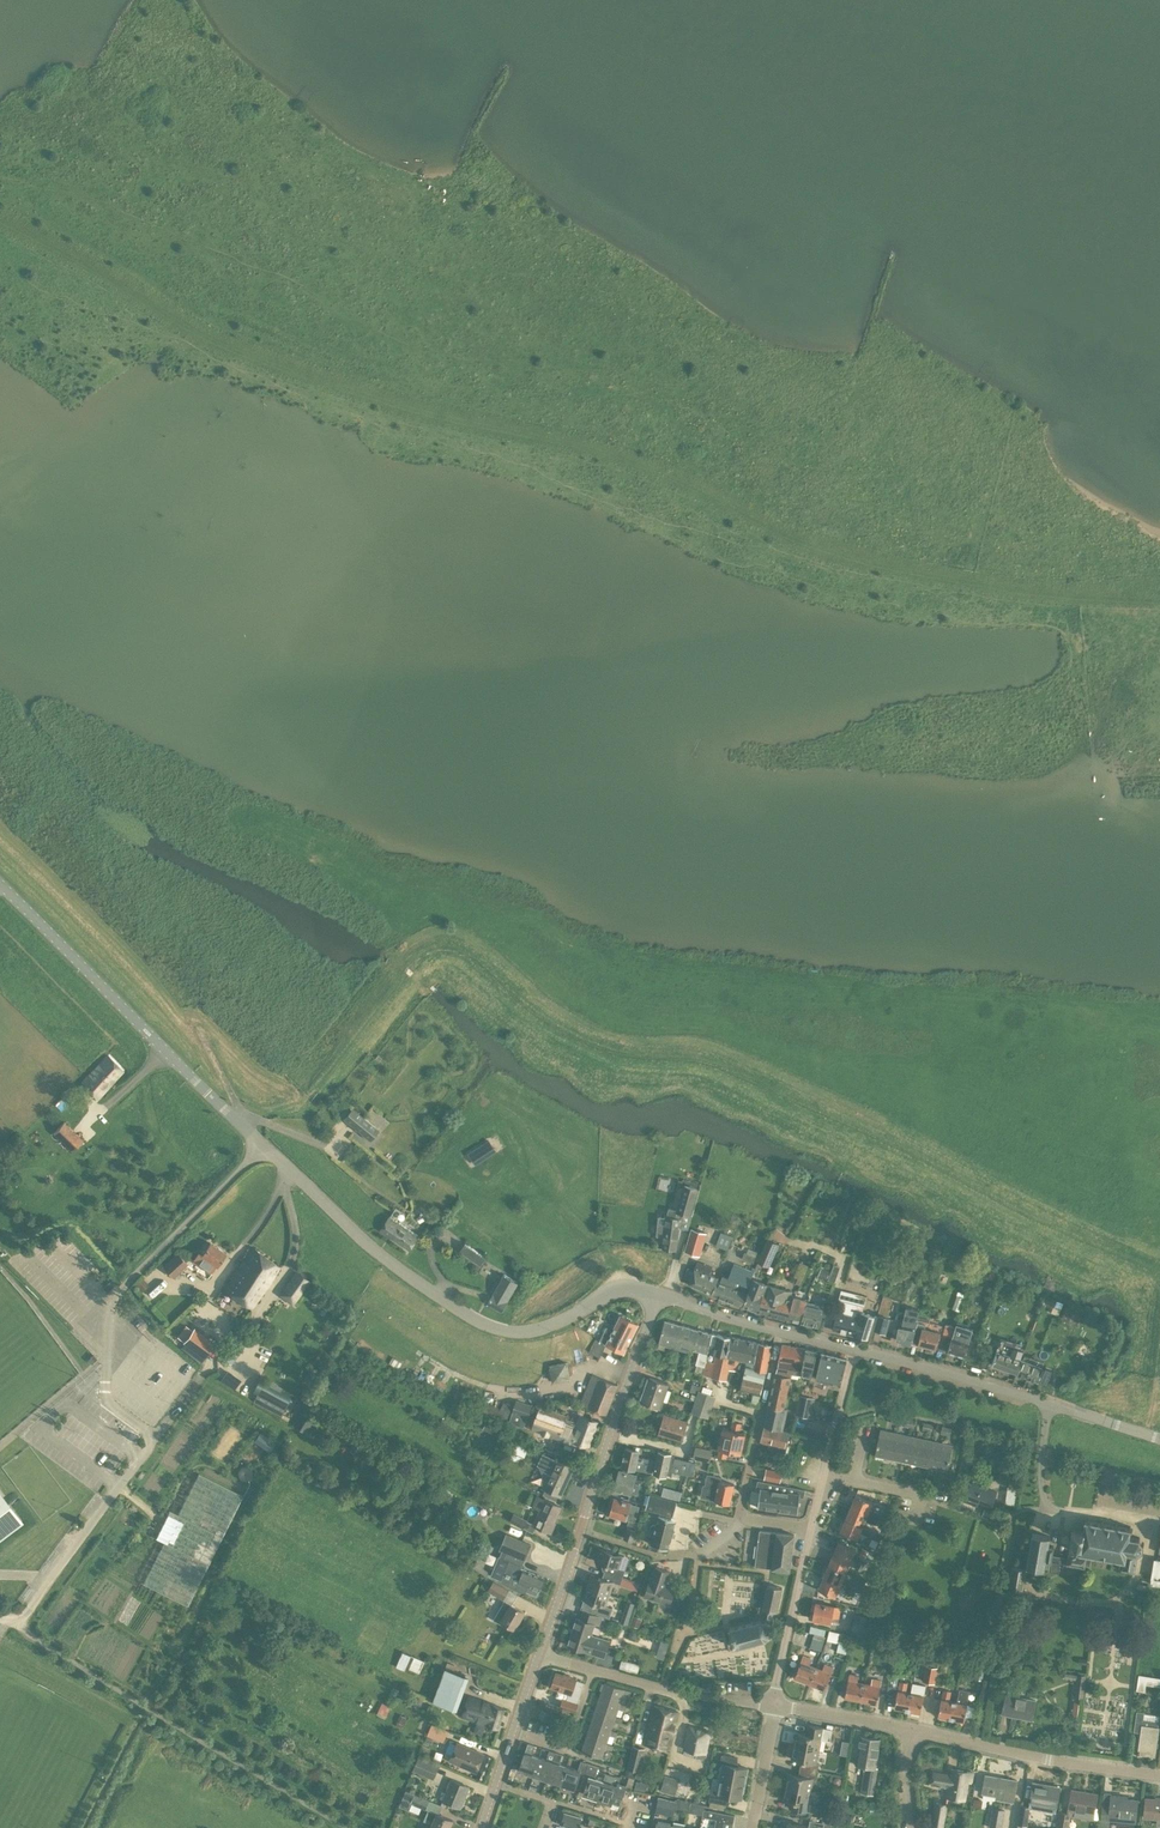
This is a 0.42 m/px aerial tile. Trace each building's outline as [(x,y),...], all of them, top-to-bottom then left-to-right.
[(108,1055),(94,1069),(82,1082),(98,1098),(123,1071),(108,1055)] [(352,1107),(344,1118),(356,1127),(356,1128),(370,1140),(379,1130),(364,1117),(352,1107)] [(72,1151),(83,1140),(64,1122),(53,1133),(72,1151)] [(476,1164),(496,1151),(489,1141),(469,1153),(476,1164)] [(676,1251),(681,1218),(682,1213),(691,1216),(699,1189),(684,1184),(676,1210),(669,1208),(667,1215),(666,1215),(664,1224),(658,1224),(657,1235),(663,1236),(662,1248),(676,1251)] [(400,1223),(405,1215),(396,1209),(381,1230),(410,1249),(419,1236),(400,1223)] [(685,1251),(700,1255),(706,1232),(692,1228),(685,1251)] [(716,1245),(727,1249),(733,1236),(721,1232),(716,1245)] [(769,1266),(779,1243),(768,1238),(758,1261),(769,1266)] [(210,1272),(216,1264),(217,1265),(225,1252),(210,1242),(201,1254),(198,1252),(193,1260),(210,1272)] [(480,1264),(485,1257),(465,1243),(460,1251),(480,1264)] [(252,1271),(263,1254),(252,1246),(224,1288),(241,1300),(255,1280),(252,1278),(255,1273),(252,1271)] [(756,1255),(745,1251),(742,1258),(753,1262),(756,1255)] [(172,1276),(187,1263),(177,1252),(162,1266),(172,1276)] [(255,1280),(241,1300),(251,1308),(279,1266),(263,1254),(252,1271),(255,1273),(252,1278),(255,1280)] [(712,1292),(717,1280),(718,1276),(710,1273),(713,1266),(698,1260),(695,1268),(688,1265),(684,1276),(690,1279),(689,1283),(712,1292)] [(804,1277),(809,1263),(801,1260),(796,1275),(804,1277)] [(720,1281),(717,1280),(712,1292),(742,1305),(747,1293),(745,1292),(747,1285),(748,1285),(755,1268),(752,1267),(751,1270),(734,1263),(728,1276),(722,1274),(720,1281)] [(834,1263),(828,1279),(835,1281),(840,1266),(834,1263)] [(818,1275),(826,1279),(829,1272),(821,1268),(818,1275)] [(297,1295),(308,1280),(297,1271),(285,1287),(297,1295)] [(501,1312),(517,1283),(510,1279),(510,1277),(503,1274),(501,1278),(487,1304),(501,1312)] [(757,1310),(763,1292),(767,1283),(753,1278),(747,1293),(742,1305),(757,1310)] [(1048,1278),(1045,1289),(1055,1291),(1058,1280),(1048,1278)] [(148,1284),(143,1279),(136,1285),(142,1291),(148,1284)] [(110,1280),(103,1288),(107,1292),(114,1285),(110,1280)] [(788,1318),(792,1302),(795,1297),(791,1296),(792,1290),(767,1283),(763,1292),(757,1310),(788,1318)] [(1046,1302),(1054,1305),(1056,1300),(1048,1296),(1046,1302)] [(788,1318),(801,1322),(806,1302),(807,1300),(795,1297),(792,1302),(788,1318)] [(871,1339),(877,1316),(862,1312),(864,1306),(840,1300),(833,1329),(871,1339)] [(824,1306),(806,1302),(801,1322),(819,1326),(824,1306)] [(1062,1318),(1077,1324),(1080,1317),(1079,1311),(1067,1306),(1062,1318)] [(911,1343),(912,1343),(917,1322),(917,1319),(918,1319),(920,1310),(906,1307),(902,1325),(899,1325),(896,1338),(902,1340),(901,1341),(911,1343)] [(624,1351),(638,1323),(621,1315),(613,1330),(607,1327),(600,1339),(596,1337),(589,1351),(599,1356),(607,1342),(624,1351)] [(885,1332),(889,1317),(879,1315),(875,1330),(885,1332)] [(675,1347),(693,1352),(694,1349),(698,1330),(665,1321),(659,1342),(676,1346),(675,1347)] [(925,1324),(917,1322),(912,1343),(935,1349),(937,1341),(939,1341),(940,1335),(939,1334),(940,1332),(924,1329),(925,1324)] [(942,1335),(952,1337),(954,1327),(944,1325),(942,1335)] [(965,1328),(956,1325),(948,1351),(965,1356),(970,1342),(969,1342),(971,1335),(963,1333),(965,1328)] [(215,1343),(194,1328),(184,1342),(205,1357),(215,1343)] [(697,1359),(707,1362),(707,1361),(707,1352),(708,1348),(712,1334),(698,1330),(694,1349),(700,1350),(697,1359)] [(714,1353),(717,1354),(717,1353),(727,1355),(730,1337),(712,1334),(708,1348),(714,1349),(714,1353)] [(730,1337),(727,1355),(740,1358),(747,1360),(755,1362),(758,1343),(730,1337)] [(755,1362),(747,1360),(746,1367),(766,1371),(772,1345),(758,1343),(755,1362)] [(801,1373),(806,1349),(782,1344),(776,1372),(791,1376),(792,1371),(801,1373)] [(817,1352),(806,1349),(801,1373),(811,1377),(817,1352)] [(1017,1372),(1021,1359),(997,1351),(992,1363),(1017,1372)] [(841,1384),(848,1358),(822,1352),(816,1378),(830,1381),(829,1386),(840,1389),(841,1384)] [(712,1375),(726,1378),(729,1365),(738,1367),(740,1358),(727,1355),(717,1353),(717,1354),(715,1362),(712,1375)] [(93,1354),(88,1359),(91,1363),(97,1358),(93,1354)] [(568,1359),(551,1363),(556,1380),(572,1376),(568,1359)] [(1017,1374),(1027,1377),(1033,1363),(1021,1359),(1017,1372),(1017,1374)] [(703,1374),(712,1375),(715,1362),(707,1361),(707,1362),(704,1371),(703,1374)] [(1044,1368),(1043,1368),(1043,1367),(1033,1363),(1027,1377),(1038,1381),(1039,1377),(1041,1378),(1040,1381),(1047,1383),(1053,1367),(1045,1364),(1044,1368)] [(761,1393),(766,1371),(746,1367),(741,1389),(761,1393)] [(768,1405),(769,1405),(784,1408),(791,1376),(776,1372),(768,1405)] [(580,1404),(592,1409),(606,1414),(618,1384),(592,1374),(580,1404)] [(660,1406),(668,1382),(650,1376),(642,1400),(660,1406)] [(252,1394),(283,1410),(292,1393),(260,1377),(252,1394)] [(693,1385),(691,1392),(698,1394),(699,1391),(700,1387),(693,1385)] [(705,1400),(712,1403),(714,1396),(699,1391),(698,1394),(697,1397),(705,1400)] [(795,1412),(811,1415),(815,1397),(799,1394),(795,1412)] [(700,1414),(705,1400),(697,1397),(692,1411),(700,1414)] [(505,1400),(501,1407),(490,1401),(485,1410),(507,1421),(515,1405),(505,1400)] [(513,1411),(510,1423),(524,1427),(527,1416),(529,1417),(532,1405),(516,1400),(514,1409),(513,1411)] [(712,1403),(705,1400),(700,1414),(707,1416),(712,1403)] [(541,1405),(533,1428),(536,1429),(573,1443),(574,1439),(588,1445),(597,1422),(582,1416),(579,1426),(566,1421),(568,1416),(541,1405)] [(784,1408),(769,1405),(764,1425),(783,1429),(786,1415),(787,1415),(788,1409),(784,1408)] [(305,1433),(315,1416),(309,1413),(299,1430),(305,1433)] [(681,1441),(687,1421),(665,1415),(659,1434),(681,1441)] [(490,1418),(485,1427),(498,1434),(503,1426),(490,1418)] [(731,1430),(731,1431),(723,1429),(719,1448),(718,1455),(726,1457),(728,1450),(741,1453),(745,1433),(739,1432),(741,1423),(733,1421),(732,1425),(731,1430)] [(787,1446),(791,1432),(764,1426),(761,1440),(769,1442),(768,1448),(785,1452),(787,1446)] [(885,1455),(890,1436),(891,1431),(880,1429),(875,1453),(885,1455)] [(901,1433),(891,1431),(890,1436),(885,1455),(896,1458),(901,1433)] [(260,1432),(254,1440),(269,1451),(275,1442),(260,1432)] [(906,1460),(911,1436),(901,1433),(896,1458),(906,1460)] [(921,1438),(911,1436),(906,1460),(916,1462),(921,1438)] [(926,1464),(931,1440),(921,1438),(916,1462),(926,1464)] [(942,1442),(931,1440),(926,1464),(936,1466),(942,1442)] [(528,1447),(519,1442),(511,1457),(521,1462),(528,1447)] [(942,1442),(936,1466),(947,1469),(952,1444),(942,1442)] [(1009,1442),(1006,1450),(1013,1452),(1016,1444),(1009,1442)] [(643,1456),(643,1458),(638,1457),(639,1450),(627,1447),(622,1466),(652,1473),(656,1459),(643,1456)] [(709,1460),(711,1449),(696,1447),(694,1457),(709,1460)] [(672,1470),(686,1473),(689,1460),(678,1458),(671,1456),(671,1453),(659,1450),(654,1471),(667,1475),(668,1472),(671,1473),(672,1470)] [(539,1461),(552,1467),(543,1486),(546,1488),(559,1494),(561,1495),(574,1466),(543,1452),(539,1461)] [(689,1460),(686,1473),(693,1475),(696,1462),(689,1460)] [(780,1482),(782,1471),(766,1468),(764,1479),(780,1482)] [(638,1485),(634,1483),(636,1474),(620,1469),(615,1488),(630,1493),(628,1499),(642,1503),(645,1496),(636,1493),(638,1485)] [(164,1541),(143,1583),(187,1605),(242,1495),(199,1473),(178,1514),(186,1518),(172,1545),(164,1541)] [(705,1484),(703,1484),(700,1496),(730,1503),(734,1483),(720,1480),(721,1477),(707,1474),(705,1484)] [(780,1491),(782,1485),(758,1480),(756,1487),(760,1488),(758,1507),(759,1507),(759,1506),(778,1509),(780,1491)] [(987,1517),(997,1490),(970,1481),(963,1499),(984,1507),(982,1515),(987,1517)] [(798,1512),(800,1496),(804,1497),(805,1489),(782,1485),(780,1491),(778,1509),(797,1511),(797,1512),(798,1512)] [(1005,1503),(1014,1504),(1016,1487),(1007,1485),(1005,1503)] [(546,1488),(543,1494),(556,1500),(559,1494),(546,1488)] [(681,1492),(673,1489),(671,1497),(679,1500),(681,1492)] [(21,1521),(0,1493),(0,1537),(21,1521)] [(672,1515),(673,1515),(677,1501),(649,1493),(645,1507),(660,1511),(656,1524),(653,1523),(651,1525),(649,1530),(651,1532),(654,1533),(651,1543),(667,1548),(670,1538),(673,1528),(675,1519),(671,1517),(672,1515)] [(856,1495),(851,1507),(883,1520),(885,1515),(870,1509),(873,1502),(856,1495)] [(534,1524),(549,1531),(551,1532),(556,1522),(555,1522),(561,1506),(544,1499),(537,1496),(533,1506),(540,1510),(534,1524)] [(609,1514),(625,1519),(635,1521),(639,1506),(614,1498),(612,1504),(610,1504),(608,1511),(610,1511),(609,1514)] [(851,1507),(845,1519),(863,1526),(865,1519),(880,1526),(883,1520),(851,1507)] [(523,1527),(527,1520),(514,1513),(511,1520),(523,1527)] [(1069,1551),(1068,1557),(1067,1563),(1085,1566),(1087,1554),(1096,1555),(1095,1557),(1097,1557),(1097,1555),(1110,1558),(1109,1560),(1111,1560),(1112,1558),(1120,1560),(1119,1568),(1122,1568),(1122,1569),(1134,1571),(1137,1555),(1138,1553),(1142,1550),(1143,1549),(1142,1548),(1143,1544),(1145,1544),(1145,1542),(1143,1542),(1140,1539),(1141,1538),(1140,1537),(1139,1538),(1130,1536),(1131,1530),(1132,1530),(1132,1528),(1131,1528),(1131,1527),(1130,1527),(1131,1525),(1129,1525),(1129,1527),(1117,1525),(1117,1523),(1115,1523),(1115,1524),(1103,1522),(1103,1520),(1101,1520),(1101,1522),(1089,1520),(1090,1518),(1088,1517),(1087,1519),(1085,1519),(1083,1530),(1074,1528),(1073,1526),(1072,1527),(1073,1528),(1071,1539),(1069,1540),(1070,1540),(1072,1540),(1074,1540),(1073,1542),(1075,1544),(1077,1545),(1079,1543),(1080,1541),(1081,1541),(1079,1553),(1069,1551)] [(877,1532),(869,1529),(863,1526),(845,1519),(840,1531),(857,1538),(860,1531),(875,1538),(877,1532)] [(632,1540),(636,1530),(627,1527),(624,1537),(632,1540)] [(759,1529),(755,1564),(755,1565),(790,1570),(794,1534),(759,1529)] [(1067,1563),(1068,1557),(1053,1554),(1054,1545),(1049,1544),(1050,1535),(1032,1532),(1027,1566),(1059,1571),(1060,1564),(1063,1565),(1063,1562),(1067,1563)] [(518,1567),(522,1558),(524,1559),(530,1544),(512,1537),(504,1558),(500,1556),(491,1576),(501,1581),(512,1587),(525,1592),(526,1590),(536,1594),(543,1577),(518,1567)] [(834,1553),(851,1560),(856,1548),(839,1541),(834,1553)] [(607,1564),(604,1570),(618,1575),(620,1568),(618,1567),(622,1555),(600,1547),(595,1560),(607,1564)] [(875,1559),(877,1553),(863,1547),(860,1553),(875,1559)] [(846,1572),(851,1560),(834,1553),(828,1564),(846,1572)] [(858,1563),(865,1566),(868,1561),(860,1558),(858,1563)] [(1151,1576),(1159,1578),(1159,1559),(1154,1558),(1153,1564),(1153,1568),(1152,1574),(1151,1576)] [(485,1567),(478,1562),(474,1568),(487,1576),(489,1573),(483,1569),(485,1567)] [(863,1571),(865,1566),(858,1563),(856,1568),(863,1571)] [(846,1572),(828,1564),(823,1576),(841,1584),(846,1572)] [(669,1603),(675,1587),(665,1584),(670,1571),(655,1566),(651,1579),(650,1579),(644,1595),(669,1603)] [(1023,1592),(1027,1568),(1012,1566),(1008,1589),(1023,1592)] [(591,1573),(587,1585),(609,1593),(613,1581),(615,1582),(618,1575),(604,1570),(602,1577),(591,1573)] [(624,1572),(622,1576),(630,1579),(632,1573),(624,1570),(624,1572)] [(818,1589),(835,1596),(841,1584),(823,1576),(818,1589)] [(503,1598),(508,1589),(494,1580),(488,1590),(503,1598)] [(634,1580),(631,1587),(637,1589),(639,1582),(634,1580)] [(847,1586),(855,1590),(863,1593),(871,1597),(874,1591),(858,1584),(857,1584),(849,1581),(847,1586)] [(782,1587),(768,1584),(763,1608),(769,1610),(768,1618),(766,1617),(766,1620),(761,1619),(760,1617),(759,1618),(759,1619),(729,1628),(734,1647),(754,1641),(754,1643),(756,1643),(755,1641),(764,1639),(765,1640),(767,1640),(767,1638),(770,1635),(771,1636),(772,1636),(770,1634),(771,1633),(772,1630),(774,1630),(775,1628),(772,1628),(772,1625),(773,1623),(773,1621),(771,1622),(773,1611),(777,1611),(782,1587)] [(587,1585),(583,1599),(594,1602),(592,1609),(591,1611),(610,1617),(613,1608),(605,1605),(609,1593),(587,1585)] [(853,1595),(855,1590),(847,1586),(845,1592),(853,1595)] [(858,1605),(860,1597),(845,1594),(843,1601),(858,1605)] [(515,1628),(524,1611),(504,1600),(493,1619),(501,1623),(502,1621),(515,1628)] [(838,1618),(841,1607),(835,1606),(835,1605),(816,1602),(812,1619),(831,1623),(832,1617),(838,1618)] [(604,1655),(609,1639),(591,1634),(595,1622),(599,1624),(601,1616),(583,1610),(581,1618),(576,1616),(567,1644),(604,1655)] [(862,1636),(867,1617),(855,1614),(850,1633),(862,1636)] [(630,1618),(623,1615),(621,1622),(628,1624),(630,1618)] [(641,1618),(634,1616),(631,1625),(639,1627),(641,1618)] [(830,1630),(827,1639),(837,1641),(839,1632),(830,1630)] [(839,1642),(837,1651),(846,1653),(851,1635),(839,1632),(837,1641),(839,1642)] [(822,1651),(825,1640),(814,1636),(811,1648),(822,1651)] [(909,1646),(910,1639),(901,1637),(899,1644),(909,1646)] [(661,1640),(659,1647),(667,1649),(669,1642),(661,1640)] [(930,1653),(928,1666),(938,1668),(940,1655),(941,1650),(931,1648),(930,1653)] [(952,1654),(951,1656),(966,1659),(967,1651),(953,1648),(952,1654)] [(424,1661),(403,1651),(396,1666),(404,1669),(406,1667),(419,1673),(424,1661)] [(794,1677),(809,1683),(816,1667),(809,1665),(811,1659),(803,1655),(794,1677)] [(623,1658),(621,1667),(639,1671),(641,1662),(623,1658)] [(982,1679),(986,1665),(978,1663),(975,1678),(982,1679)] [(822,1670),(816,1667),(809,1683),(825,1689),(833,1667),(824,1664),(822,1670)] [(935,1683),(937,1668),(938,1668),(928,1666),(926,1665),(923,1681),(935,1683)] [(453,1708),(465,1674),(446,1667),(434,1701),(453,1708)] [(577,1679),(578,1678),(556,1672),(552,1687),(569,1692),(567,1699),(563,1698),(561,1706),(576,1710),(578,1702),(584,1681),(577,1679)] [(1065,1672),(1064,1677),(1076,1679),(1072,1717),(1078,1718),(1080,1696),(1083,1696),(1086,1674),(1077,1673),(1077,1674),(1065,1672)] [(844,1697),(861,1700),(864,1683),(857,1682),(858,1676),(849,1674),(844,1697)] [(1138,1682),(1146,1684),(1159,1686),(1159,1678),(1139,1674),(1138,1682)] [(871,1684),(864,1683),(861,1700),(877,1704),(881,1680),(872,1679),(871,1684)] [(600,1695),(626,1704),(626,1703),(620,1701),(623,1692),(630,1694),(631,1690),(605,1681),(600,1695)] [(898,1690),(894,1707),(907,1710),(911,1692),(906,1691),(907,1682),(900,1681),(898,1690)] [(911,1692),(907,1710),(920,1712),(924,1695),(926,1684),(913,1682),(911,1692)] [(938,1716),(951,1718),(954,1701),(949,1700),(951,1690),(944,1689),(942,1698),(941,1698),(938,1716)] [(967,1703),(969,1694),(970,1691),(957,1689),(955,1701),(954,1701),(951,1718),(964,1721),(968,1703),(967,1703)] [(1032,1719),(1035,1700),(1006,1694),(1002,1713),(1032,1719)] [(498,1728),(505,1708),(469,1695),(462,1716),(487,1724),(498,1728)] [(596,1708),(622,1717),(616,1715),(619,1705),(625,1707),(626,1704),(600,1695),(596,1708)] [(391,1707),(382,1703),(377,1713),(385,1717),(391,1707)] [(679,1710),(654,1705),(645,1743),(670,1749),(679,1710)] [(622,1717),(596,1708),(591,1722),(611,1728),(614,1719),(621,1721),(622,1717)] [(1137,1712),(1134,1731),(1141,1731),(1138,1754),(1155,1756),(1158,1727),(1159,1720),(1159,1715),(1144,1713),(1137,1712)] [(401,1715),(398,1721),(404,1724),(408,1718),(401,1715)] [(433,1722),(428,1733),(445,1740),(450,1729),(433,1722)] [(611,1728),(591,1722),(587,1735),(613,1744),(607,1742),(610,1732),(616,1734),(617,1731),(611,1728)] [(797,1731),(794,1744),(819,1749),(821,1739),(830,1741),(832,1729),(808,1724),(806,1733),(797,1731)] [(705,1757),(711,1730),(691,1725),(686,1747),(697,1750),(696,1755),(705,1757)] [(613,1744),(587,1735),(582,1749),(602,1756),(605,1746),(612,1748),(613,1744)] [(866,1765),(863,1780),(861,1792),(873,1794),(878,1767),(876,1767),(881,1738),(861,1735),(856,1763),(866,1765)] [(477,1771),(485,1754),(458,1743),(451,1760),(477,1771)] [(520,1770),(534,1774),(539,1757),(532,1754),(535,1745),(529,1743),(520,1770)] [(816,1762),(819,1749),(794,1744),(792,1757),(801,1759),(800,1766),(818,1770),(819,1762),(816,1762)] [(644,1748),(633,1745),(628,1767),(639,1770),(644,1748)] [(534,1774),(547,1779),(556,1752),(550,1750),(547,1759),(539,1757),(534,1774)] [(547,1779),(561,1783),(567,1766),(559,1763),(562,1754),(556,1752),(547,1779)] [(724,1763),(721,1778),(744,1782),(747,1767),(734,1764),(736,1756),(722,1753),(720,1762),(724,1763)] [(433,1777),(438,1764),(419,1756),(413,1769),(433,1777)] [(580,1789),(589,1763),(581,1760),(578,1769),(567,1766),(561,1783),(580,1789)] [(599,1766),(589,1763),(580,1789),(584,1791),(584,1793),(598,1798),(604,1780),(595,1777),(599,1766)] [(788,1772),(786,1785),(811,1790),(814,1777),(816,1778),(818,1770),(800,1766),(798,1774),(788,1772)] [(625,1775),(633,1777),(636,1770),(627,1767),(625,1775)] [(932,1782),(948,1785),(946,1795),(965,1799),(968,1781),(972,1781),(974,1771),(952,1767),(951,1773),(934,1770),(932,1782)] [(686,1799),(691,1773),(683,1771),(676,1797),(686,1799)] [(606,1773),(604,1780),(598,1798),(612,1802),(612,1800),(620,1803),(626,1785),(614,1781),(615,1776),(606,1773)] [(1014,1800),(1017,1779),(986,1773),(983,1792),(997,1794),(996,1797),(1014,1800)] [(679,1779),(665,1775),(661,1790),(674,1794),(679,1779)] [(460,1807),(469,1786),(451,1778),(443,1799),(448,1802),(460,1807)] [(638,1778),(636,1786),(647,1789),(649,1781),(638,1778)] [(742,1798),(744,1782),(721,1778),(719,1789),(712,1788),(709,1800),(727,1803),(729,1795),(742,1798)] [(1034,1782),(1030,1805),(1030,1806),(1030,1807),(1056,1811),(1060,1786),(1034,1782)] [(808,1802),(811,1790),(786,1785),(783,1798),(793,1800),(792,1807),(809,1811),(811,1803),(808,1802)] [(1072,1789),(1068,1811),(1074,1813),(1074,1815),(1094,1819),(1094,1818),(1096,1808),(1097,1796),(1088,1794),(1083,1793),(1084,1791),(1072,1789)] [(426,1809),(430,1800),(406,1790),(400,1806),(409,1810),(412,1803),(426,1809)] [(1106,1818),(1135,1821),(1137,1799),(1124,1798),(1124,1796),(1111,1795),(1110,1805),(1103,1805),(1102,1818),(1099,1817),(1099,1819),(1098,1827),(1105,1827),(1106,1818)] [(659,1796),(657,1805),(674,1809),(676,1800),(659,1796)] [(676,1800),(674,1809),(688,1812),(691,1801),(677,1798),(676,1800)] [(981,1808),(983,1799),(974,1798),(972,1806),(981,1808)] [(1146,1798),(1144,1816),(1159,1817),(1159,1799),(1146,1798)] [(430,1800),(426,1809),(428,1810),(424,1820),(433,1823),(431,1827),(449,1827),(453,1819),(440,1814),(443,1805),(430,1800)] [(705,1805),(691,1801),(688,1812),(703,1815),(704,1808),(705,1805)] [(943,1827),(947,1803),(937,1801),(933,1825),(943,1827)] [(1021,1804),(1018,1822),(1027,1824),(1030,1807),(1030,1806),(1030,1805),(1021,1804)] [(992,1807),(989,1827),(993,1827),(1002,1827),(1005,1809),(992,1807)] [(709,1809),(704,1808),(703,1815),(702,1816),(719,1819),(734,1822),(735,1815),(709,1809)] [(592,1826),(588,1825),(577,1822),(579,1816),(564,1811),(560,1822),(570,1826),(570,1827),(592,1827),(592,1826)] [(1068,1823),(1065,1823),(1067,1812),(1060,1811),(1057,1827),(1067,1827),(1068,1823)] [(852,1816),(844,1814),(842,1820),(850,1822),(852,1816)] [(718,1826),(731,1827),(733,1827),(734,1822),(719,1819),(718,1826)] [(787,1827),(823,1827),(832,1827),(833,1824),(810,1819),(809,1826),(788,1821),(787,1827)]
